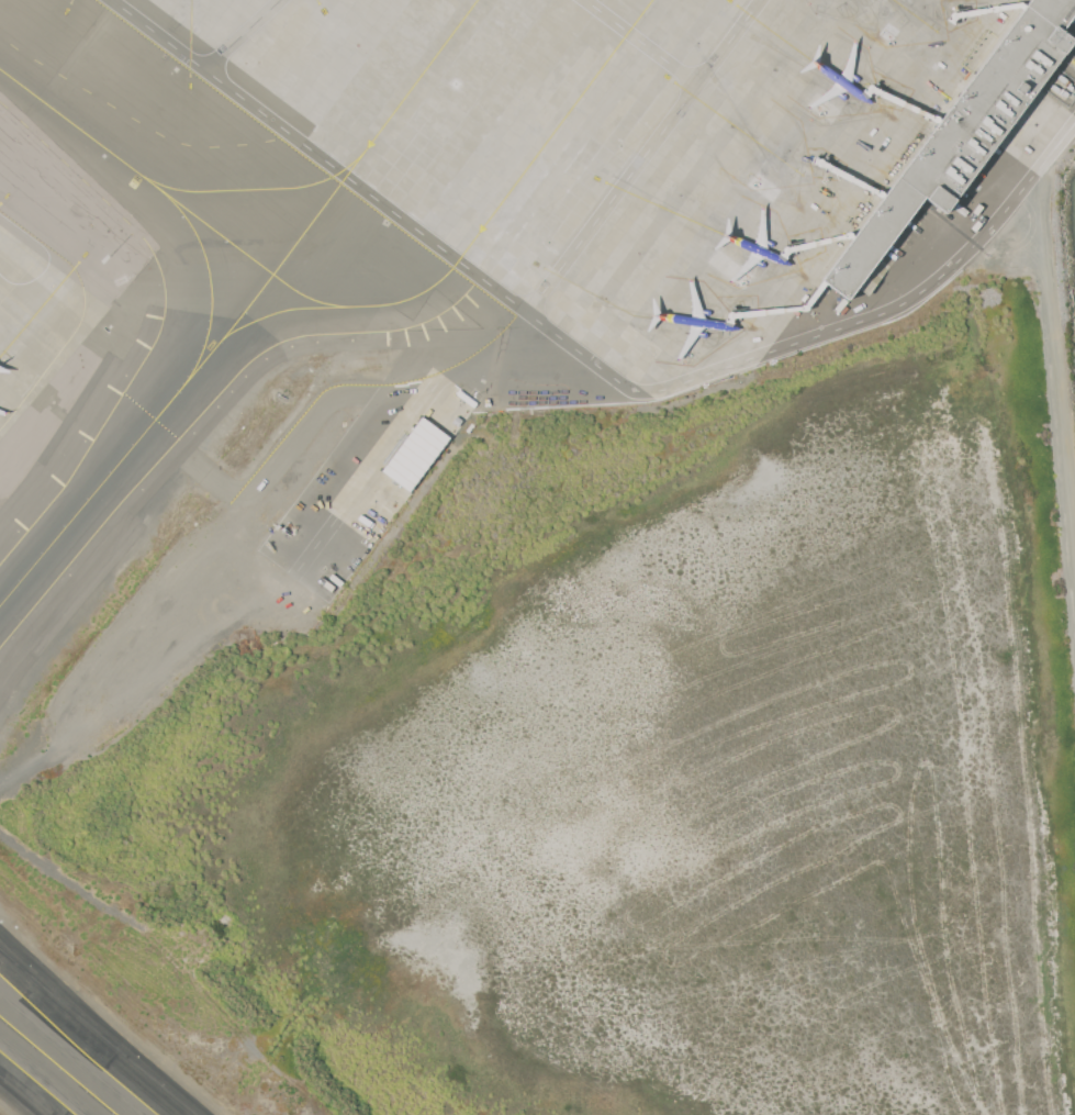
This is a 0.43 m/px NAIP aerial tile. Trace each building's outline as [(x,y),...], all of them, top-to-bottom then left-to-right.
[(820,279),(1030,0),(1074,0),(1074,13),(1064,27),(1074,34),(1074,41),(944,213),(923,197),(848,300),(839,313),(839,312),(833,309),(842,297),(820,279)]
